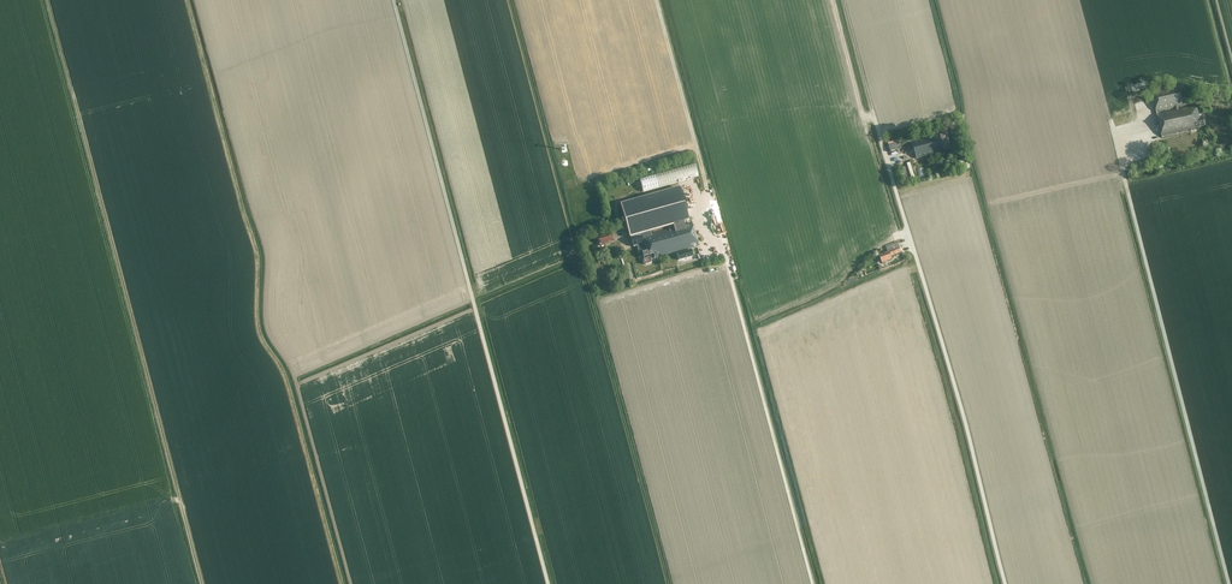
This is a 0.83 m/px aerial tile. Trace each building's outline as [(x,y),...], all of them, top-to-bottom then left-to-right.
[(1205,126),(1204,118),(1199,119),(1197,105),(1178,109),(1178,107),(1189,105),(1184,84),(1152,91),(1162,137),(1191,132),(1196,131),(1195,128),(1205,126)] [(952,150),(947,129),(941,131),(942,133),(940,134),(944,152),(952,150)] [(902,139),(888,142),(889,145),(891,152),(902,149),(900,142),(903,141),(902,139)] [(918,158),(925,156),(922,143),(915,145),(918,158)] [(640,178),(644,192),(698,176),(694,162),(640,178)] [(630,236),(631,236),(634,246),(637,245),(639,252),(642,251),(645,261),(646,262),(651,261),(651,259),(651,256),(653,256),(653,258),(654,258),(655,259),(657,258),(657,257),(658,257),(658,256),(699,245),(692,222),(684,224),(683,221),(689,219),(680,187),(630,201),(629,200),(628,200),(628,202),(621,204),(630,236)] [(902,252),(899,243),(887,247),(888,252),(880,255),(883,263),(893,258),(891,256),(902,252)] [(693,256),(691,249),(678,253),(679,260),(693,256)]
